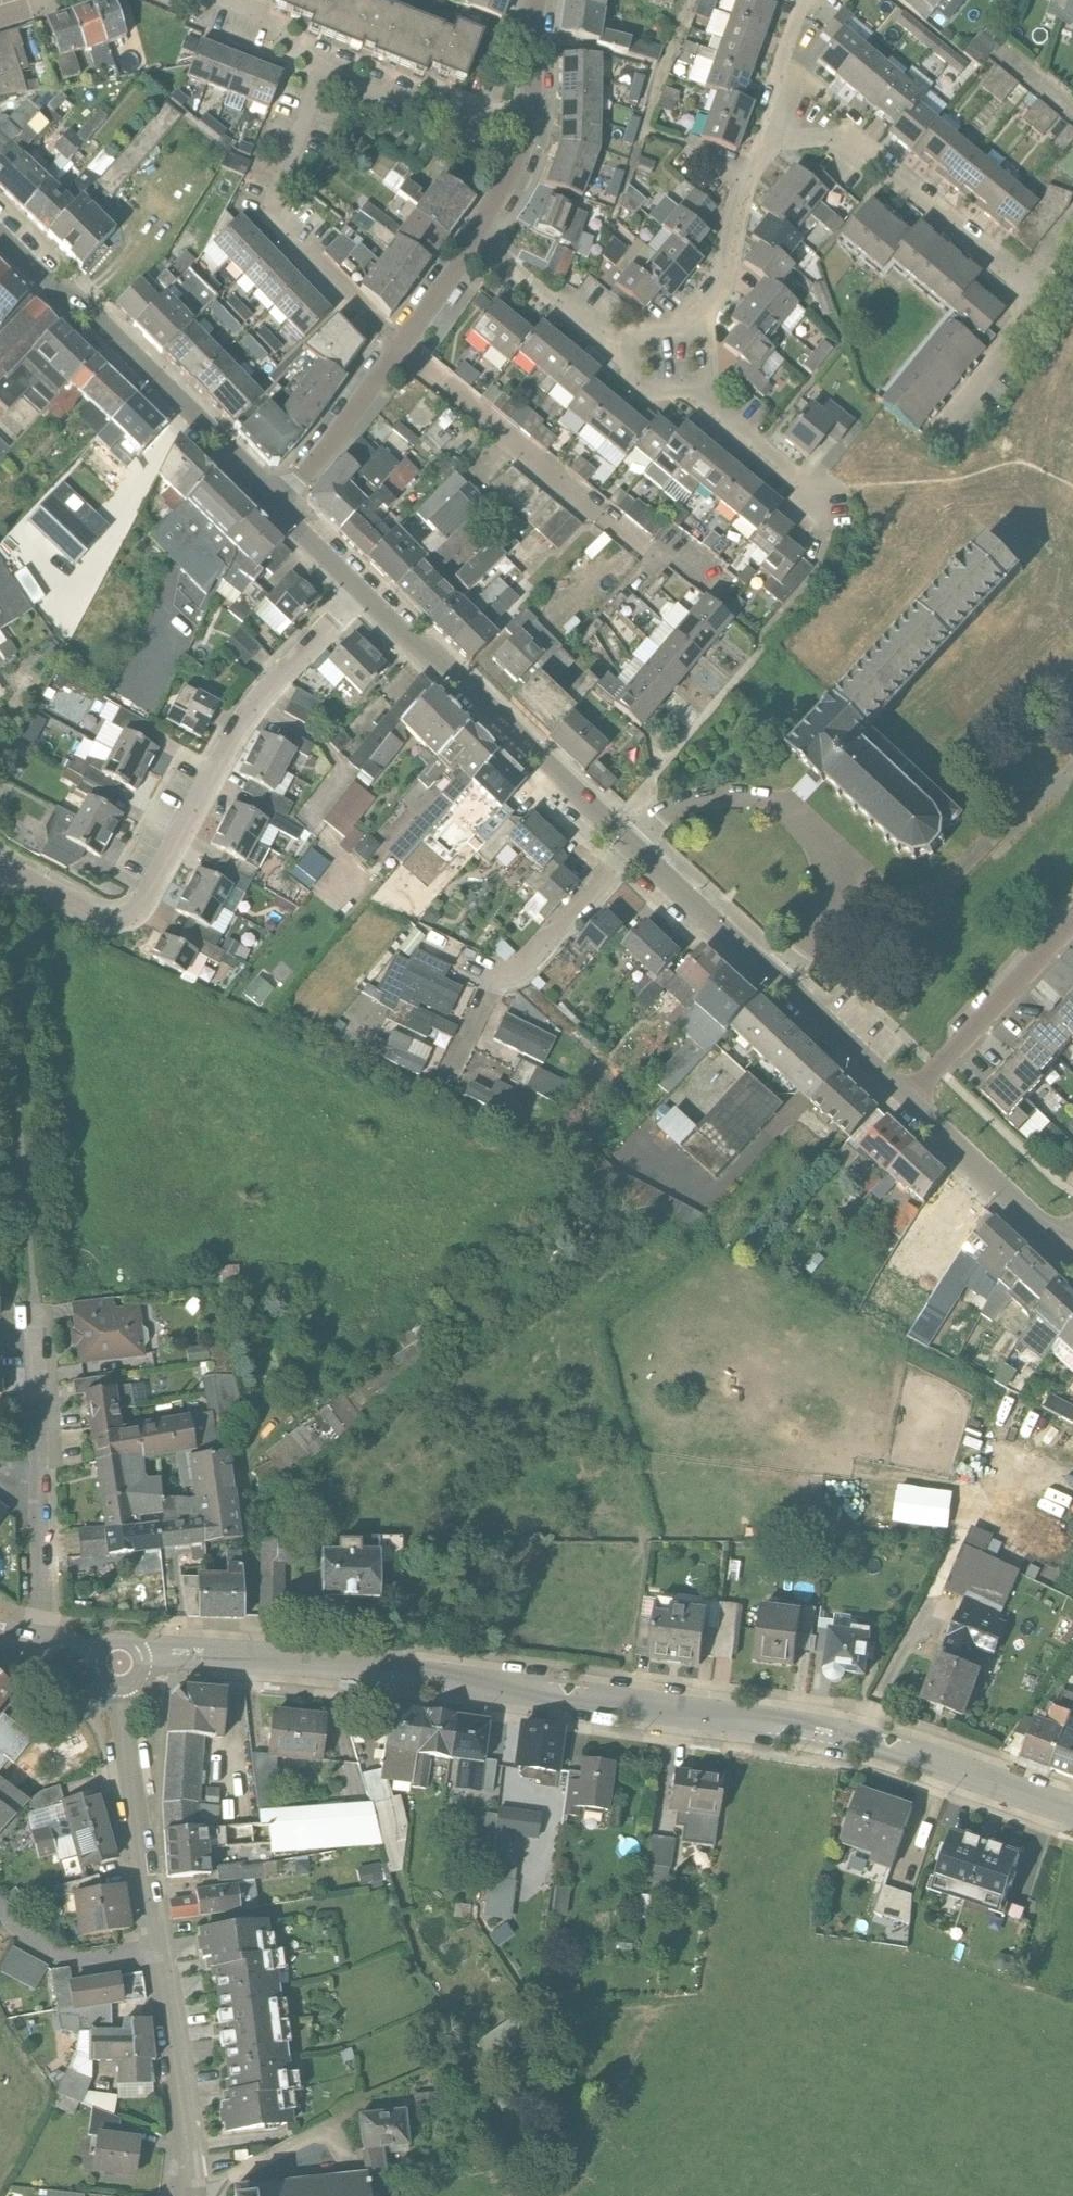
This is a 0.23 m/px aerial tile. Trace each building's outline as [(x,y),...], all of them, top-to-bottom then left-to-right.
[(126,34),(113,0),(108,0),(92,6),(110,56),(114,66),(118,78),(151,72),(137,30),(126,34)] [(335,39),(351,0),(277,0),(275,7),(311,21),(308,29),(335,39)] [(399,65),(418,16),(391,5),(391,7),(381,3),(381,1),(378,0),(351,0),(335,39),(361,50),(363,46),(373,51),(372,54),(399,65)] [(467,7),(501,19),(508,0),(450,0),(468,6),(467,7)] [(659,63),(664,47),(632,38),(632,39),(601,32),(605,10),(606,5),(575,0),(565,0),(564,4),(560,36),(597,42),(596,46),(659,63)] [(672,9),(673,9),(675,0),(649,0),(655,1),(654,5),(672,9)] [(714,11),(718,1),(717,0),(701,0),(699,5),(714,11)] [(766,30),(775,6),(757,0),(736,0),(730,17),(766,30)] [(901,1),(900,0),(897,0),(926,23),(945,0),(902,0),(901,1)] [(1065,12),(1070,0),(1053,0),(1052,2),(1054,3),(1065,12)] [(714,11),(699,5),(695,15),(711,21),(714,11)] [(117,78),(118,78),(114,66),(110,56),(92,6),(72,13),(85,51),(87,54),(90,53),(100,82),(118,79),(117,78)] [(817,62),(836,78),(864,45),(845,29),(853,18),(843,9),(822,34),(833,43),(817,62)] [(896,22),(907,32),(916,21),(904,12),(896,22)] [(81,75),(74,54),(85,51),(72,13),(47,21),(53,42),(58,56),(55,57),(64,81),(81,75)] [(418,16),(399,65),(425,75),(429,67),(465,82),(484,34),(456,23),(453,31),(444,28),(445,27),(418,16)] [(721,40),(758,53),(766,30),(730,17),(721,40)] [(927,48),(936,38),(916,21),(907,32),(927,48)] [(983,34),(992,42),(997,35),(988,27),(983,34)] [(26,93),(26,94),(37,92),(38,93),(42,92),(56,89),(52,78),(24,82),(22,75),(30,72),(18,32),(19,31),(19,30),(0,36),(0,98),(26,93)] [(997,46),(992,42),(983,34),(982,34),(981,33),(964,53),(981,67),(998,47),(997,46)] [(187,35),(181,49),(194,54),(200,41),(187,35)] [(948,65),(956,55),(936,38),(927,48),(948,65)] [(717,53),(700,47),(696,58),(749,77),(758,53),(721,40),(717,53)] [(186,78),(207,86),(221,50),(200,42),(186,78)] [(700,47),(685,42),(681,53),(696,58),(700,47)] [(836,78),(856,95),(883,61),(864,45),(836,78)] [(207,86),(227,94),(241,59),(221,50),(207,86)] [(693,67),(696,58),(681,53),(678,62),(693,67)] [(956,55),(948,65),(960,76),(969,65),(956,55)] [(562,78),(602,78),(603,56),(562,56),(562,78)] [(741,100),(749,77),(696,58),(693,67),(688,81),(717,92),(718,91),(719,91),(741,100)] [(227,94),(248,102),(262,67),(241,59),(227,94)] [(856,95),(876,111),(904,77),(883,61),(856,95)] [(262,67),(248,102),(269,110),(283,75),(262,67)] [(982,87),(992,96),(1008,75),(998,67),(982,87)] [(632,87),(641,90),(646,77),(636,74),(632,87)] [(1008,75),(992,96),(993,96),(1002,104),(1019,84),(1008,75)] [(876,111),(895,127),(896,128),(915,104),(916,104),(917,103),(924,94),(904,77),(876,111)] [(561,100),(602,100),(602,78),(562,78),(561,100)] [(24,212),(50,183),(52,181),(69,161),(78,152),(108,117),(99,109),(77,134),(71,128),(52,148),(61,155),(44,174),(26,158),(72,107),(66,100),(68,99),(62,93),(67,87),(64,88),(48,106),(46,108),(21,136),(12,145),(0,159),(0,190),(24,212)] [(641,90),(632,87),(628,101),(637,104),(641,90)] [(7,124),(21,136),(46,108),(48,106),(64,88),(56,89),(56,90),(38,93),(40,96),(24,104),(7,124)] [(661,98),(676,103),(680,93),(664,88),(661,98)] [(182,107),(188,99),(177,90),(171,98),(182,107)] [(718,91),(717,92),(709,115),(745,128),(753,104),(741,100),(719,91),(718,91)] [(1031,109),(1037,102),(1027,94),(1022,101),(1031,109)] [(993,116),(1002,104),(993,96),(983,108),(993,116)] [(676,103),(661,98),(657,108),(672,113),(676,103)] [(561,122),(601,122),(602,100),(561,100),(561,122)] [(1022,120),(1032,129),(1049,108),(1039,100),(1037,102),(1031,109),(1022,120)] [(115,161),(95,185),(109,197),(112,199),(182,117),(166,103),(116,161),(115,161)] [(888,135),(909,153),(937,119),(917,103),(916,104),(915,104),(896,128),(895,127),(888,135)] [(1049,108),(1032,129),(1043,137),(1059,117),(1049,108)] [(210,130),(217,122),(206,113),(199,121),(210,130)] [(745,128),(709,115),(700,140),(736,152),(745,128)] [(627,129),(637,132),(641,119),(631,116),(627,129)] [(366,123),(357,117),(351,124),(360,130),(366,123)] [(923,155),(935,165),(958,137),(937,119),(909,153),(918,160),(923,155)] [(210,130),(221,139),(224,135),(228,130),(217,122),(210,130)] [(560,144),(601,150),(601,122),(561,122),(560,144)] [(1057,140),(1066,128),(1058,122),(1049,134),(1057,140)] [(1072,141),(1072,130),(1068,126),(1066,128),(1057,140),(1052,146),(1062,155),(1072,141)] [(637,132),(627,129),(623,143),(633,146),(637,132)] [(12,145),(0,134),(0,159),(12,145)] [(224,135),(221,139),(230,145),(233,139),(224,135)] [(942,180),(950,187),(978,153),(958,137),(935,165),(947,175),(942,180)] [(237,152),(250,157),(254,148),(241,143),(237,152)] [(553,164),(591,178),(601,150),(560,144),(553,164)] [(365,167),(385,182),(399,162),(379,148),(365,167)] [(1072,179),(1072,148),(1058,166),(1072,179)] [(86,169),(65,193),(52,181),(50,183),(24,212),(49,238),(75,207),(83,198),(95,185),(115,161),(104,150),(87,169),(86,169)] [(69,161),(76,168),(85,158),(78,152),(69,161)] [(963,188),(973,197),(997,169),(978,153),(950,187),(959,193),(963,188)] [(228,154),(220,167),(245,177),(250,163),(228,154)] [(656,163),(640,156),(634,169),(649,177),(656,163)] [(583,199),(591,178),(553,164),(546,185),(583,199)] [(824,228),(824,227),(834,215),(820,203),(835,185),(810,164),(802,175),(794,169),(777,189),(818,223),(824,228)] [(611,183),(621,186),(625,173),(615,169),(611,183)] [(983,213),(991,220),(1018,187),(997,169),(973,197),(987,208),(983,213)] [(408,203),(451,233),(474,202),(442,178),(424,202),(417,197),(420,193),(407,183),(399,195),(409,202),(408,203)] [(621,186),(611,183),(607,196),(617,199),(621,186)] [(625,195),(640,209),(647,201),(629,185),(625,195)] [(1045,196),(1068,209),(1072,195),(1048,186),(1045,196)] [(1029,214),(1038,203),(1018,187),(991,220),(999,227),(1003,221),(1015,231),(1020,225),(1029,214)] [(810,232),(818,223),(777,189),(760,210),(768,217),(769,217),(792,236),(793,236),(802,243),(804,241),(795,235),(803,226),(810,232)] [(687,200),(707,216),(715,207),(695,191),(687,200)] [(634,217),(640,209),(625,195),(621,207),(634,217)] [(1038,203),(1058,220),(1068,209),(1045,196),(1038,203)] [(99,213),(97,211),(83,198),(75,207),(49,238),(80,270),(116,231),(112,227),(99,213)] [(571,263),(589,214),(548,198),(536,229),(560,238),(557,247),(545,273),(562,283),(571,263)] [(663,228),(692,252),(708,233),(699,226),(707,216),(687,200),(679,210),(668,200),(652,219),(663,228)] [(982,350),(988,341),(983,337),(1004,312),(972,285),(980,275),(967,264),(966,265),(959,259),(960,258),(947,248),(946,249),(930,236),(931,234),(918,224),(909,234),(899,225),(898,226),(881,213),(882,212),(870,201),(840,237),(837,242),(841,245),(838,248),(852,259),(855,256),(883,279),(891,269),(947,314),(892,380),(888,378),(877,392),(880,394),(876,398),(874,397),(873,398),(901,421),(916,433),(927,420),(925,419),(939,403),(940,404),(960,380),(959,379),(972,363),(973,364),(984,351),(982,350)] [(375,224),(429,263),(451,233),(408,203),(400,214),(408,220),(402,228),(367,202),(359,212),(362,214),(362,215),(375,224)] [(1029,214),(1049,231),(1058,220),(1038,203),(1029,214)] [(235,222),(225,212),(213,235),(217,239),(212,244),(228,260),(255,233),(240,218),(235,222)] [(834,215),(824,227),(835,236),(845,223),(835,214),(834,215)] [(1020,225),(1040,242),(1049,231),(1029,214),(1020,225)] [(793,254),(802,243),(793,236),(792,236),(769,217),(768,217),(751,237),(760,244),(784,263),(785,263),(794,270),(796,268),(788,261),(793,254)] [(429,263),(375,224),(368,233),(389,249),(379,262),(410,289),(429,263)] [(1020,225),(1015,231),(1011,237),(1031,253),(1040,242),(1020,225)] [(351,240),(356,234),(348,228),(344,234),(351,240)] [(647,248),(686,280),(702,261),(692,252),(663,228),(647,248)] [(228,260),(243,276),(270,249),(255,233),(228,260)] [(339,268),(351,256),(358,248),(353,244),(342,235),(324,253),(339,268)] [(629,250),(611,235),(606,247),(622,260),(629,250)] [(353,244),(358,248),(361,246),(366,241),(359,236),(353,244)] [(669,300),(686,280),(647,248),(638,240),(629,250),(622,260),(659,292),(669,300)] [(760,244),(744,264),(764,281),(765,280),(777,291),(777,290),(794,270),(785,263),(784,263),(760,244)] [(361,246),(358,248),(351,256),(372,275),(361,291),(389,319),(410,289),(379,262),(361,246)] [(603,257),(616,267),(622,260),(606,247),(603,257)] [(243,276),(258,292),(286,265),(270,249),(243,276)] [(116,308),(134,327),(188,271),(193,265),(197,261),(187,251),(154,285),(147,278),(116,308)] [(348,259),(343,264),(353,273),(358,268),(348,259)] [(644,311),(659,292),(622,260),(616,267),(624,275),(615,287),(644,311)] [(10,275),(0,265),(0,286),(10,275)] [(258,292),(273,308),(301,281),(286,265),(258,292)] [(194,323),(218,299),(213,295),(203,285),(188,271),(134,327),(161,354),(194,323)] [(30,294),(10,275),(0,286),(0,330),(30,294)] [(213,295),(215,293),(222,286),(211,276),(208,279),(203,285),(213,295)] [(781,327),(798,307),(777,290),(777,291),(765,280),(764,281),(748,300),(781,327)] [(273,308),(289,324),(316,297),(301,281),(273,308)] [(818,301),(831,297),(826,282),(813,286),(818,301)] [(31,389),(50,407),(60,396),(72,385),(95,359),(30,294),(0,330),(0,404),(9,413),(31,389)] [(482,294),(474,304),(484,313),(492,303),(482,294)] [(236,313),(244,306),(234,295),(226,303),(236,313)] [(289,324),(304,339),(332,313),(316,297),(289,324)] [(831,297),(818,301),(823,317),(836,313),(831,297)] [(767,344),(781,327),(748,300),(731,321),(739,328),(740,327),(764,346),(764,345),(764,346),(767,344)] [(470,331),(490,347),(514,318),(494,302),(470,331)] [(244,306),(236,313),(246,323),(253,316),(244,306)] [(224,324),(232,317),(222,307),(214,314),(224,324)] [(232,317),(224,324),(233,334),(241,327),(232,317)] [(303,350),(305,353),(343,382),(345,380),(342,378),(364,347),(336,317),(303,350)] [(490,347),(509,363),(517,353),(532,334),(514,318),(490,347)] [(161,354),(175,369),(208,338),(194,323),(161,354)] [(518,355),(536,370),(560,340),(541,324),(532,334),(517,353),(509,363),(510,364),(518,355)] [(266,344),(274,337),(264,327),(257,334),(266,344)] [(783,361),(764,346),(764,345),(764,346),(740,327),(739,328),(724,346),(743,362),(734,373),(759,394),(768,383),(766,381),(783,361)] [(251,353),(259,346),(249,336),(242,343),(251,353)] [(274,337),(266,344),(276,354),(284,347),(274,337)] [(175,369),(189,383),(222,353),(208,338),(175,369)] [(539,387),(548,394),(580,356),(560,340),(536,370),(547,378),(539,387)] [(814,353),(824,361),(835,349),(824,340),(814,353)] [(259,346),(251,353),(261,363),(269,356),(259,346)] [(293,354),(299,360),(305,353),(303,350),(300,347),(293,354)] [(189,383),(203,398),(236,367),(222,353),(189,383)] [(292,367),(288,371),(297,378),(283,393),(291,400),(280,414),(303,438),(343,382),(305,353),(299,360),(298,361),(292,367)] [(824,361),(814,353),(803,365),(814,374),(824,361)] [(286,361),(292,367),(299,360),(293,354),(286,361)] [(575,401),(591,382),(600,372),(580,356),(548,394),(556,386),(575,401)] [(111,424),(136,398),(95,359),(72,385),(60,396),(50,407),(47,410),(60,422),(76,406),(75,406),(82,397),(89,404),(76,416),(98,437),(96,440),(111,424)] [(279,367),(285,374),(292,367),(286,361),(279,367)] [(453,375),(461,382),(471,369),(463,362),(453,375)] [(203,398),(218,412),(250,382),(236,367),(203,398)] [(269,378),(275,384),(285,374),(279,367),(269,378)] [(471,369),(461,382),(469,388),(480,376),(471,369)] [(218,412),(234,429),(264,397),(264,396),(250,382),(218,412)] [(566,411),(586,427),(611,398),(591,382),(575,401),(566,411)] [(772,386),(768,383),(759,394),(763,397),(772,386)] [(492,407),(500,414),(510,401),(502,394),(492,407)] [(139,450),(145,444),(166,464),(178,439),(136,398),(111,424),(96,440),(108,452),(124,436),(139,450)] [(605,443),(606,443),(631,414),(611,398),(586,427),(579,437),(597,452),(605,443)] [(822,410),(813,403),(783,440),(807,459),(826,436),(836,444),(855,420),(830,400),(822,410)] [(510,401),(500,414),(509,420),(519,408),(510,401)] [(280,414),(269,403),(238,433),(269,466),(270,467),(277,467),(278,466),(303,438),(280,414)] [(656,419),(647,412),(639,421),(631,414),(606,443),(625,459),(633,449),(656,419)] [(634,450),(652,464),(676,435),(657,419),(656,419),(633,449),(625,459),(634,450)] [(393,431),(415,447),(419,441),(398,423),(393,431)] [(654,464),(672,479),(704,440),(684,424),(676,435),(652,464),(653,465),(654,464)] [(530,438),(539,445),(549,432),(540,425),(530,438)] [(549,432),(539,445),(547,451),(557,439),(549,432)] [(3,458),(12,448),(0,438),(0,456),(3,458)] [(214,473),(178,439),(166,464),(160,474),(159,478),(185,503),(186,502),(214,473)] [(672,479),(691,495),(723,456),(704,440),(672,479)] [(377,489),(399,465),(381,448),(373,458),(357,442),(342,458),(377,489)] [(699,486),(718,501),(742,472),(723,456),(691,495),(699,486)] [(569,470),(578,477),(588,464),(580,457),(569,470)] [(309,505),(338,533),(377,489),(342,458),(309,496),(308,496),(309,505)] [(338,533),(367,561),(397,529),(404,522),(412,515),(406,510),(386,529),(373,516),(383,507),(387,511),(396,501),(395,500),(420,473),(406,458),(399,465),(377,489),(338,533)] [(588,464),(578,477),(586,483),(596,471),(588,464)] [(492,484),(503,495),(522,477),(511,468),(495,482),(492,484)] [(367,561),(396,590),(444,544),(473,516),(474,515),(480,510),(485,499),(469,483),(468,484),(456,472),(415,512),(429,526),(426,529),(432,536),(418,548),(398,529),(413,516),(412,515),(404,522),(397,529),(367,561)] [(718,501),(738,517),(762,488),(742,472),(718,501)] [(185,503),(174,513),(148,537),(208,595),(217,579),(221,582),(223,580),(224,582),(237,556),(237,549),(231,542),(257,515),(214,473),(186,502),(185,503)] [(503,495),(512,504),(532,485),(522,477),(503,495)] [(512,504),(521,513),(542,493),(532,485),(512,504)] [(758,533),(774,514),(782,504),(762,488),(738,517),(757,533),(748,543),(749,543),(758,533)] [(608,502),(617,509),(627,496),(619,489),(608,502)] [(521,513),(530,523),(552,501),(542,493),(521,513)] [(627,496),(617,509),(625,515),(635,503),(627,496)] [(530,523),(536,529),(539,532),(562,509),(552,501),(530,523)] [(38,503),(14,529),(62,573),(86,548),(38,503)] [(551,520),(539,532),(546,539),(558,550),(582,525),(562,509),(551,520)] [(679,528),(688,515),(679,509),(670,522),(679,528)] [(768,559),(785,540),(793,530),(774,514),(758,533),(749,543),(768,559),(760,569),(768,559)] [(266,569),(273,574),(292,554),(282,545),(284,542),(257,515),(231,542),(237,549),(237,556),(224,582),(242,594),(229,612),(245,623),(269,596),(255,582),(266,569)] [(485,530),(474,517),(473,516),(444,544),(396,590),(428,623),(455,597),(435,577),(452,560),(485,530)] [(662,525),(653,518),(643,531),(652,537),(662,525)] [(509,555),(520,544),(505,529),(454,577),(469,593),(509,555)] [(703,534),(698,530),(693,536),(698,540),(703,534)] [(701,545),(710,552),(719,539),(711,532),(701,545)] [(986,538),(925,604),(788,749),(816,775),(824,782),(827,779),(841,792),(838,795),(840,798),(843,794),(857,807),(854,810),(856,813),(859,809),(873,822),(870,825),(872,828),(875,824),(889,837),(885,840),(888,843),(891,839),(900,847),(897,851),(899,853),(902,849),(913,854),(913,859),(916,859),(917,855),(928,853),(931,857),(934,855),(931,851),(940,842),(944,844),(946,841),(941,839),(943,827),(956,825),(963,817),(946,802),(948,800),(946,799),(945,800),(935,791),(937,789),(935,788),(934,790),(919,776),(921,775),(919,773),(918,775),(903,761),(905,759),(903,758),(902,760),(888,746),(889,745),(887,743),(886,745),(871,731),(1020,572),(986,538)] [(719,539),(710,552),(718,558),(728,545),(719,539)] [(772,578),(763,589),(782,605),(813,569),(801,559),(804,556),(785,540),(768,559),(760,569),(772,578)] [(34,608),(0,557),(0,631),(34,608)] [(745,586),(755,574),(746,567),(737,580),(745,586)] [(653,584),(660,590),(668,580),(662,574),(653,584)] [(467,609),(455,597),(428,623),(451,645),(509,588),(499,578),(467,609)] [(274,609),(276,611),(292,626),(318,599),(301,582),(274,609)] [(660,590),(653,584),(645,594),(651,600),(660,590)] [(509,588),(451,645),(470,663),(499,635),(491,627),(520,599),(509,588)] [(612,603),(618,609),(627,600),(621,594),(612,603)] [(689,616),(717,639),(733,621),(705,597),(689,616)] [(726,611),(735,617),(745,604),(737,598),(726,611)] [(603,612),(610,618),(618,609),(612,603),(603,612)] [(526,609),(506,630),(514,638),(493,660),(516,683),(544,655),(524,635),(539,621),(526,609)] [(674,634),(702,657),(717,639),(689,616),(674,634)] [(588,629),(595,635),(604,625),(597,619),(588,629)] [(231,637),(253,659),(262,649),(240,627),(231,637)] [(595,635),(588,629),(579,639),(586,644),(595,635)] [(328,662),(346,679),(372,652),(354,634),(331,658),(328,662)] [(660,650),(687,674),(702,657),(674,634),(660,650)] [(231,637),(222,648),(243,669),(253,659),(231,637)] [(0,647),(0,652),(6,661),(19,652),(11,640),(0,647)] [(39,655),(50,665),(61,653),(51,643),(39,655)] [(572,714),(572,713),(591,693),(599,684),(587,673),(567,693),(566,700),(552,687),(575,662),(563,649),(510,703),(548,739),(572,714)] [(663,684),(672,692),(687,674),(660,650),(645,667),(663,684)] [(317,673),(328,662),(331,658),(325,652),(311,667),(317,673)] [(372,652),(346,679),(362,695),(389,668),(372,652)] [(631,684),(657,709),(672,692),(663,684),(645,667),(631,684)] [(4,690),(3,690),(9,686),(0,672),(0,692),(4,690)] [(616,702),(613,705),(640,729),(657,709),(631,684),(626,689),(608,674),(600,683),(618,699),(616,702)] [(61,690),(67,680),(59,676),(54,686),(61,690)] [(349,763),(361,773),(399,723),(409,712),(433,688),(422,677),(386,719),(381,714),(374,723),(379,728),(349,763)] [(610,709),(613,705),(616,702),(618,699),(600,683),(599,684),(591,693),(610,709)] [(185,687),(166,720),(201,739),(219,705),(185,687)] [(470,724),(433,688),(409,712),(399,723),(361,773),(357,778),(369,788),(407,741),(404,732),(406,730),(435,760),(437,761),(470,724)] [(55,693),(49,689),(44,697),(50,701),(55,693)] [(290,702),(316,716),(323,703),(297,689),(290,702)] [(284,713),(310,727),(316,716),(290,702),(284,713)] [(113,751),(147,770),(158,750),(138,738),(146,722),(120,708),(112,724),(124,731),(113,751)] [(548,739),(566,757),(591,730),(572,714),(548,739)] [(499,753),(470,724),(437,761),(435,760),(418,779),(429,790),(447,770),(450,773),(446,778),(452,784),(441,794),(442,795),(400,839),(412,851),(447,811),(470,783),(473,784),(499,753)] [(632,727),(626,734),(638,745),(644,737),(632,727)] [(591,730),(566,757),(584,772),(608,746),(591,730)] [(38,738),(24,732),(21,739),(34,746),(38,738)] [(309,758),(315,746),(289,732),(283,744),(262,733),(251,754),(285,773),(297,751),(309,758)] [(83,778),(108,792),(115,781),(135,792),(147,770),(113,751),(106,763),(76,756),(68,770),(83,778)] [(526,779),(499,753),(473,784),(478,789),(500,811),(512,796),(526,780),(526,779)] [(275,793),(285,773),(251,754),(239,775),(267,791),(261,802),(288,816),(294,804),(275,793)] [(604,794),(616,782),(597,764),(585,776),(604,794)] [(62,778),(77,786),(81,778),(67,769),(62,778)] [(108,792),(83,778),(76,790),(88,796),(76,818),(111,837),(123,815),(102,804),(108,792)] [(345,792),(368,809),(376,800),(353,782),(345,792)] [(361,819),(368,809),(345,792),(338,802),(361,819)] [(306,827),(288,816),(261,802),(255,814),(234,803),(223,824),(257,843),(267,825),(297,842),(306,827)] [(353,830),(361,819),(338,802),(330,812),(353,830)] [(79,847),(100,858),(111,837),(76,818),(56,808),(46,827),(53,832),(41,855),(67,869),(79,847)] [(346,839),(353,830),(330,812),(323,822),(346,839)] [(515,846),(525,856),(548,829),(530,813),(514,831),(505,823),(477,854),(489,865),(507,846),(512,850),(515,846)] [(246,863),(257,843),(223,824),(211,845),(232,857),(226,868),(252,882),(259,870),(246,863)] [(537,893),(558,871),(550,863),(566,845),(548,829),(525,856),(535,865),(533,867),(536,870),(525,882),(537,893)] [(375,854),(363,843),(356,851),(368,862),(375,854)] [(309,890),(320,876),(301,861),(290,876),(309,890)] [(252,882),(226,868),(219,880),(199,869),(188,889),(222,908),(234,887),(246,894),(252,882)] [(536,917),(538,915),(546,921),(579,885),(560,868),(558,871),(537,893),(537,894),(525,907),(536,917)] [(211,929),(222,908),(188,889),(175,911),(196,923),(190,934),(217,948),(223,936),(211,929)] [(433,925),(438,922),(440,916),(437,911),(431,909),(426,912),(424,918),(427,923),(433,925)] [(573,947),(580,954),(590,944),(601,954),(612,942),(611,942),(622,931),(624,928),(606,911),(573,947)] [(627,957),(631,954),(640,963),(664,937),(647,921),(630,939),(622,931),(611,942),(612,942),(627,957)] [(465,928),(458,935),(464,941),(471,933),(465,928)] [(425,938),(416,930),(399,949),(408,957),(414,950),(425,938)] [(163,935),(151,956),(187,976),(199,953),(220,964),(226,953),(217,948),(190,934),(184,946),(163,935)] [(647,1010),(674,980),(665,972),(682,954),(664,937),(640,963),(650,973),(646,977),(654,984),(637,1001),(647,1010)] [(240,945),(228,938),(222,950),(234,956),(240,945)] [(674,1028),(676,1029),(678,1026),(686,1019),(684,1018),(729,971),(705,947),(677,976),(694,992),(666,1021),(674,1028)] [(423,1009),(446,1020),(459,993),(445,986),(452,970),(413,952),(405,964),(390,957),(376,987),(423,1009)] [(221,963),(234,971),(240,962),(226,954),(221,963)] [(253,976),(248,971),(239,981),(245,986),(253,976)] [(729,1028),(759,997),(729,971),(684,1018),(686,1019),(678,1026),(693,1039),(655,1080),(670,1095),(731,1029),(729,1028)] [(243,994),(260,1008),(275,991),(258,977),(243,994)] [(538,977),(531,985),(539,993),(547,985),(538,977)] [(1065,997),(1072,1005),(1072,988),(1065,997)] [(1065,997),(1055,1008),(1060,1012),(1053,1020),(1072,1039),(1072,1005),(1065,997)] [(391,1009),(410,1019),(415,1008),(396,999),(391,1009)] [(814,1104),(813,1104),(841,1074),(763,1000),(733,1032),(812,1106),(814,1104)] [(418,1009),(415,1008),(410,1019),(430,1028),(436,1017),(420,1010),(418,1009)] [(410,1019),(391,1009),(386,1020),(405,1029),(410,1019)] [(490,1041),(544,1067),(557,1040),(503,1015),(490,1041)] [(1072,1042),(1072,1039),(1053,1020),(1048,1015),(1040,1024),(1035,1019),(1025,1030),(1057,1059),(1072,1042)] [(410,1019),(405,1029),(426,1038),(430,1028),(410,1019)] [(1039,1079),(1040,1077),(1057,1059),(1025,1030),(1016,1040),(1020,1044),(1012,1053),(1017,1058),(1039,1079)] [(384,1046),(373,1040),(365,1057),(420,1083),(434,1053),(391,1033),(384,1046)] [(1045,1082),(1040,1077),(1039,1079),(1017,1058),(1010,1065),(1005,1061),(996,1071),(1027,1101),(1028,1100),(1045,1082)] [(516,1071),(534,1080),(540,1070),(521,1060),(516,1071)] [(534,1080),(516,1071),(510,1081),(529,1091),(534,1080)] [(996,1071),(986,1081),(991,1086),(982,1095),(1008,1118),(1006,1120),(1019,1133),(1030,1121),(1028,1119),(1037,1109),(1028,1100),(1027,1101),(996,1071)] [(717,1179),(774,1117),(775,1099),(748,1074),(696,1131),(676,1112),(661,1128),(717,1179)] [(813,1104),(814,1104),(851,1139),(879,1110),(841,1074),(813,1104)] [(521,1111),(470,1083),(462,1098),(513,1126),(521,1111)] [(889,1175),(917,1145),(879,1110),(851,1139),(852,1139),(848,1144),(867,1161),(873,1161),(889,1175)] [(817,1157),(827,1166),(838,1153),(829,1144),(817,1157)] [(933,1189),(944,1171),(917,1145),(889,1175),(889,1176),(883,1182),(875,1192),(882,1199),(898,1183),(909,1193),(910,1192),(924,1204),(933,1189)] [(615,1169),(605,1159),(588,1176),(598,1185),(606,1190),(616,1170),(615,1169)] [(616,1170),(606,1190),(617,1196),(628,1176),(616,1170)] [(865,1202),(875,1192),(883,1182),(873,1174),(858,1190),(857,1195),(865,1202)] [(639,1182),(628,1176),(617,1196),(628,1202),(639,1182)] [(651,1188),(639,1182),(628,1202),(634,1205),(640,1209),(651,1188)] [(662,1194),(651,1188),(640,1209),(651,1215),(662,1194)] [(674,1200),(662,1194),(651,1215),(662,1221),(674,1200)] [(685,1205),(674,1200),(662,1221),(674,1228),(685,1205)] [(907,1203),(887,1229),(902,1239),(919,1211),(907,1203)] [(696,1211),(685,1205),(674,1228),(679,1230),(685,1233),(696,1211)] [(1030,1251),(995,1219),(988,1212),(973,1234),(966,1246),(966,1247),(958,1258),(928,1306),(926,1308),(945,1321),(967,1288),(989,1302),(991,1302),(1001,1283),(1030,1251)] [(728,1244),(725,1250),(733,1254),(736,1248),(728,1244)] [(1014,1300),(1034,1319),(1059,1278),(1030,1251),(1001,1283),(991,1302),(989,1302),(982,1315),(993,1322),(1014,1300)] [(816,1255),(807,1264),(813,1271),(822,1262),(816,1255)] [(1034,1319),(1022,1341),(1050,1354),(1058,1343),(1072,1326),(1072,1292),(1059,1278),(1034,1319)] [(73,1304),(75,1317),(106,1314),(104,1300),(73,1304)] [(106,1314),(75,1317),(81,1363),(143,1356),(142,1348),(144,1348),(149,1343),(148,1332),(142,1328),(136,1329),(134,1311),(106,1314)] [(1060,1341),(1072,1353),(1072,1327),(1060,1341)] [(177,1351),(179,1368),(213,1363),(210,1347),(177,1351)] [(995,1382),(996,1383),(1005,1388),(1015,1371),(1005,1365),(1003,1370),(995,1382)] [(91,1437),(93,1436),(122,1432),(118,1412),(134,1409),(130,1387),(113,1390),(111,1377),(98,1379),(100,1392),(84,1394),(84,1396),(91,1437)] [(190,1418),(195,1451),(226,1445),(240,1409),(235,1392),(235,1377),(211,1377),(202,1379),(204,1391),(183,1395),(187,1419),(190,1418)] [(75,1397),(84,1396),(84,1394),(100,1392),(98,1379),(73,1383),(75,1397)] [(1044,1410),(1044,1408),(1052,1394),(1028,1382),(1022,1392),(1020,1397),(1044,1410)] [(1052,1394),(1044,1408),(1072,1424),(1072,1405),(1052,1394)] [(341,1397),(302,1428),(320,1451),(359,1420),(341,1397)] [(93,1436),(96,1464),(123,1460),(123,1464),(141,1461),(178,1454),(190,1452),(195,1451),(190,1418),(187,1419),(122,1432),(93,1436)] [(292,1444),(279,1455),(274,1466),(283,1476),(307,1462),(292,1444)] [(191,1458),(190,1452),(178,1454),(183,1487),(192,1486),(195,1485),(191,1458)] [(200,1523),(205,1545),(238,1540),(227,1453),(191,1458),(195,1485),(192,1486),(194,1502),(198,1502),(200,1523)] [(96,1464),(101,1500),(128,1497),(162,1499),(160,1483),(145,1484),(142,1478),(141,1461),(123,1464),(123,1460),(96,1464)] [(864,1492),(863,1506),(922,1508),(922,1494),(864,1492)] [(174,1513),(172,1500),(162,1499),(128,1497),(101,1500),(105,1530),(131,1527),(132,1532),(139,1531),(137,1517),(163,1514),(174,1513)] [(198,1502),(194,1502),(189,1503),(189,1501),(172,1500),(174,1513),(163,1514),(163,1528),(200,1523),(198,1502)] [(157,1529),(160,1550),(192,1546),(205,1545),(200,1523),(163,1528),(157,1529)] [(131,1527),(105,1530),(109,1557),(160,1550),(157,1529),(139,1531),(132,1532),(131,1527)] [(80,1531),(83,1557),(109,1557),(105,1530),(80,1531)] [(379,1561),(397,1561),(397,1556),(402,1556),(402,1539),(358,1539),(358,1543),(321,1543),(321,1600),(379,1600),(379,1561)] [(261,1546),(261,1613),(286,1613),(286,1599),(282,1599),(282,1563),(313,1563),(313,1543),(265,1543),(261,1546)] [(205,1545),(192,1546),(193,1562),(198,1561),(198,1568),(206,1567),(210,1563),(205,1563),(205,1545)] [(198,1578),(201,1618),(243,1620),(241,1559),(241,1553),(227,1553),(225,1579),(198,1578)] [(186,1618),(201,1618),(198,1578),(181,1578),(186,1618)] [(739,1606),(721,1603),(718,1630),(715,1658),(732,1660),(739,1606)] [(797,1634),(798,1634),(812,1636),(816,1610),(801,1607),(800,1613),(797,1634)] [(651,1650),(650,1658),(701,1664),(702,1656),(705,1628),(707,1612),(672,1608),(672,1612),(655,1611),(654,1622),(651,1650)] [(761,1608),(755,1655),(775,1657),(774,1663),(794,1666),(798,1634),(797,1634),(800,1613),(761,1608)] [(994,1653),(1003,1628),(960,1612),(942,1659),(942,1660),(968,1670),(968,1669),(976,1647),(994,1653)] [(651,1650),(654,1622),(641,1620),(638,1648),(651,1650)] [(718,1630),(705,1628),(702,1656),(715,1658),(718,1630)] [(827,1655),(825,1670),(825,1673),(826,1677),(828,1679),(830,1681),(833,1682),(835,1682),(838,1682),(841,1681),(843,1679),(844,1677),(845,1675),(845,1672),(864,1675),(866,1660),(873,1660),(875,1647),(868,1646),(870,1630),(850,1628),(850,1633),(818,1629),(815,1653),(827,1655)] [(940,1658),(924,1701),(963,1715),(978,1672),(968,1669),(968,1670),(942,1660),(942,1659),(940,1658)] [(10,1691),(0,1684),(0,1704),(10,1691)] [(172,1688),(168,1735),(201,1737),(223,1739),(226,1693),(172,1688)] [(1020,1758),(1049,1769),(1064,1732),(1072,1708),(1072,1695),(1061,1691),(1047,1726),(1034,1721),(1029,1732),(1020,1758)] [(1064,1732),(1072,1736),(1072,1708),(1064,1732)] [(389,1709),(381,1777),(399,1779),(401,1759),(404,1759),(405,1754),(417,1755),(423,1713),(389,1709)] [(425,1790),(429,1762),(425,1758),(425,1756),(449,1759),(455,1717),(423,1713),(417,1755),(413,1788),(425,1790)] [(325,1721),(274,1715),(269,1756),(320,1762),(325,1721)] [(3,1716),(0,1719),(0,1772),(8,1762),(13,1766),(33,1740),(3,1716)] [(455,1717),(449,1759),(461,1761),(460,1767),(463,1767),(460,1788),(478,1790),(487,1722),(455,1717)] [(523,1726),(516,1772),(518,1776),(532,1778),(534,1769),(555,1772),(560,1732),(523,1726)] [(1029,1732),(1017,1728),(1001,1751),(1020,1758),(1029,1732)] [(1049,1769),(1072,1778),(1072,1736),(1064,1732),(1049,1769)] [(183,1759),(184,1748),(200,1749),(201,1737),(168,1735),(166,1758),(183,1759)] [(196,1806),(200,1749),(184,1748),(183,1759),(166,1758),(162,1805),(164,1834),(195,1832),(196,1806)] [(577,1808),(579,1808),(607,1812),(613,1765),(583,1761),(580,1783),(577,1808)] [(269,1765),(254,1767),(258,1800),(273,1798),(269,1765)] [(722,1779),(673,1773),(668,1812),(676,1813),(674,1828),(683,1829),(681,1843),(714,1847),(722,1779)] [(577,1808),(580,1783),(567,1781),(562,1816),(578,1817),(579,1808),(577,1808)] [(27,1806),(0,1785),(0,1837),(27,1806)] [(64,1807),(64,1806),(59,1788),(39,1795),(35,1799),(41,1814),(52,1811),(64,1807)] [(204,1807),(196,1806),(195,1832),(206,1831),(216,1830),(219,1791),(206,1790),(204,1807)] [(912,1809),(859,1791),(842,1843),(875,1854),(872,1863),(891,1869),(893,1861),(895,1861),(912,1809)] [(53,1843),(73,1837),(107,1827),(98,1796),(64,1806),(64,1807),(52,1811),(57,1829),(49,1831),(53,1843)] [(371,1805),(345,1807),(346,1848),(366,1847),(360,1824),(374,1820),(373,1814),(371,1805)] [(400,1806),(373,1814),(374,1820),(379,1835),(406,1827),(400,1806)] [(207,1844),(215,1844),(225,1850),(271,1846),(272,1854),(346,1848),(345,1807),(267,1812),(269,1827),(216,1830),(206,1831),(207,1844)] [(540,1817),(498,1811),(487,1879),(511,1882),(518,1836),(537,1839),(540,1817)] [(379,1835),(374,1820),(360,1824),(366,1847),(381,1844),(379,1835)] [(116,1859),(107,1827),(73,1837),(82,1869),(116,1859)] [(984,1829),(981,1837),(993,1841),(996,1833),(984,1829)] [(53,1843),(49,1831),(31,1836),(38,1860),(56,1855),(53,1843)] [(195,1832),(164,1834),(167,1880),(209,1877),(207,1844),(206,1831),(195,1832)] [(944,1848),(939,1863),(942,1864),(936,1879),(946,1882),(942,1893),(991,1909),(995,1899),(1004,1902),(1009,1887),(1011,1888),(1016,1873),(1014,1872),(1019,1855),(1005,1850),(1005,1848),(993,1844),(993,1841),(981,1837),(980,1840),(967,1836),(967,1838),(952,1833),(947,1849),(944,1848)] [(646,1840),(643,1866),(670,1869),(673,1843),(646,1840)] [(261,1855),(272,1854),(271,1846),(225,1850),(226,1857),(261,1855)] [(261,1855),(226,1857),(227,1868),(217,1869),(218,1883),(239,1882),(239,1872),(262,1870),(261,1855)] [(946,1882),(936,1879),(933,1889),(942,1893),(946,1882)] [(875,1913),(910,1925),(912,1896),(884,1887),(875,1913)] [(129,1930),(122,1888),(75,1896),(82,1938),(129,1930)] [(199,1918),(241,1912),(237,1888),(196,1893),(199,1918)] [(995,1899),(991,1909),(1000,1912),(1004,1902),(995,1899)] [(217,1981),(219,1996),(277,1989),(274,1968),(277,1968),(275,1955),(269,1956),(265,1925),(251,1926),(251,1922),(237,1924),(238,1928),(200,1933),(201,1940),(198,1940),(200,1954),(202,1954),(203,1960),(205,1960),(211,1959),(212,1971),(214,1981),(217,1981)] [(0,1972),(0,1975),(34,1993),(47,1969),(12,1950),(0,1972)] [(69,1988),(71,1988),(69,1970),(52,1973),(58,2013),(72,2010),(69,1988)] [(72,2010),(121,2002),(117,1979),(71,1988),(69,1988),(72,2010)] [(226,2049),(228,2067),(285,2060),(289,2059),(287,2043),(280,2044),(275,2005),(282,2004),(280,1988),(277,1989),(219,1996),(221,2014),(217,2015),(218,2025),(220,2039),(222,2049),(226,2049)] [(150,2061),(153,2061),(150,2022),(131,2023),(134,2062),(150,2061)] [(124,2023),(122,2033),(109,2034),(110,2062),(119,2062),(134,2062),(131,2023),(124,2023)] [(212,2040),(220,2039),(218,2025),(211,2026),(212,2040)] [(91,2052),(91,2033),(81,2033),(81,2040),(77,2052),(91,2052)] [(91,2033),(91,2052),(91,2062),(110,2062),(109,2034),(91,2033)] [(225,2126),(226,2133),(263,2128),(264,2132),(277,2130),(276,2126),(291,2124),(287,2093),(293,2092),(291,2080),(288,2080),(285,2060),(228,2067),(230,2082),(227,2083),(228,2092),(230,2105),(223,2105),(222,2106),(223,2112),(220,2112),(222,2126),(225,2126)] [(150,2061),(134,2062),(119,2062),(119,2080),(113,2079),(113,2086),(153,2086),(150,2061)] [(71,2066),(66,2079),(88,2088),(94,2076),(71,2066)] [(222,2093),(223,2105),(230,2105),(228,2092),(222,2093)] [(441,2112),(439,2097),(415,2099),(417,2114),(441,2112)] [(117,2119),(92,2110),(88,2137),(98,2138),(98,2137),(114,2140),(117,2119)] [(359,2120),(365,2178),(368,2178),(369,2194),(380,2193),(388,2192),(384,2153),(410,2150),(406,2115),(359,2120)] [(98,2138),(93,2172),(134,2177),(139,2143),(114,2140),(98,2137),(98,2138)] [(234,2195),(380,2195),(380,2193),(369,2194),(368,2178),(365,2178),(234,2191),(234,2195)]
